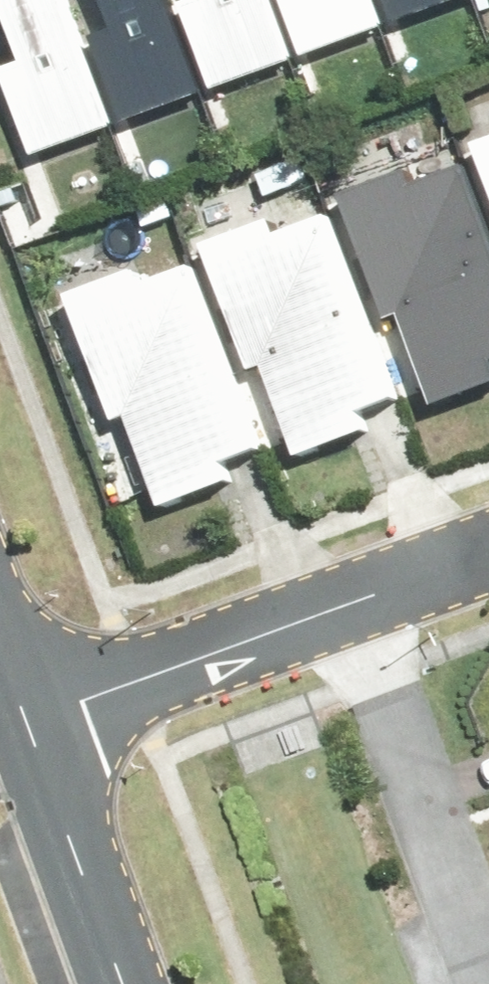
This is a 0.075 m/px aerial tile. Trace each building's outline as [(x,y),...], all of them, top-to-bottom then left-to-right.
[(10,65),(41,149),(122,119),(78,0),(0,0),(0,4),(8,1),(28,58),(10,65)] [(98,30),(128,114),(209,85),(178,0),(108,0),(116,24),(98,30)] [(216,83),(297,54),(278,0),(186,0),(216,83)] [(306,48),(387,19),(380,0),(288,0),(306,48)] [(391,17),(439,0),(385,0),(391,17)] [(488,165),(488,135),(479,139),(488,165)] [(389,312),(403,307),(435,394),(488,374),(488,219),(467,157),(419,175),(414,160),(343,186),(389,312)] [(210,240),(256,366),(270,361),(302,447),(370,423),(365,410),(401,396),(333,211),(286,228),(280,214),(210,240)] [(76,287),(123,414),(136,409),(168,495),(236,470),(231,457),(268,444),(200,259),(152,276),(147,261),(76,287)]
